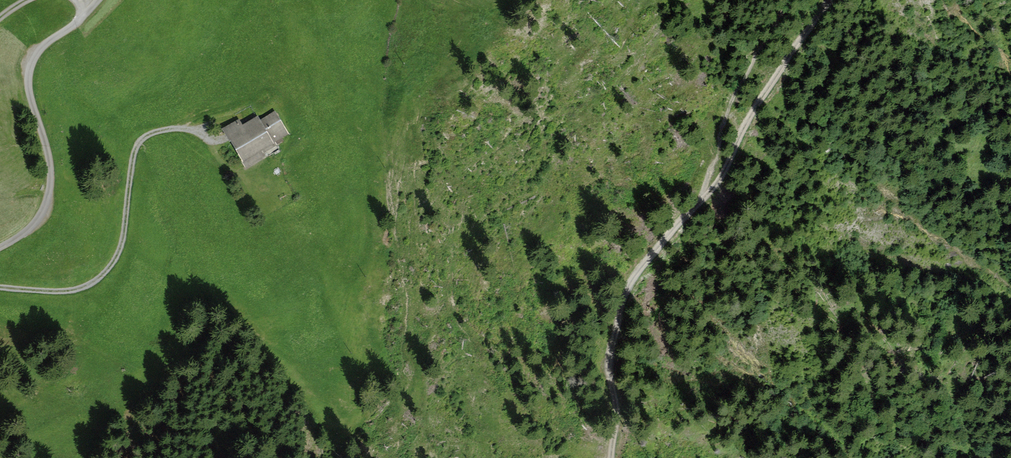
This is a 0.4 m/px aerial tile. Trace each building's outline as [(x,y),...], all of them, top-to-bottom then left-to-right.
[(287,134),(273,111),(260,119),(257,114),(242,123),(237,116),(219,128),(241,162),(287,134)]
